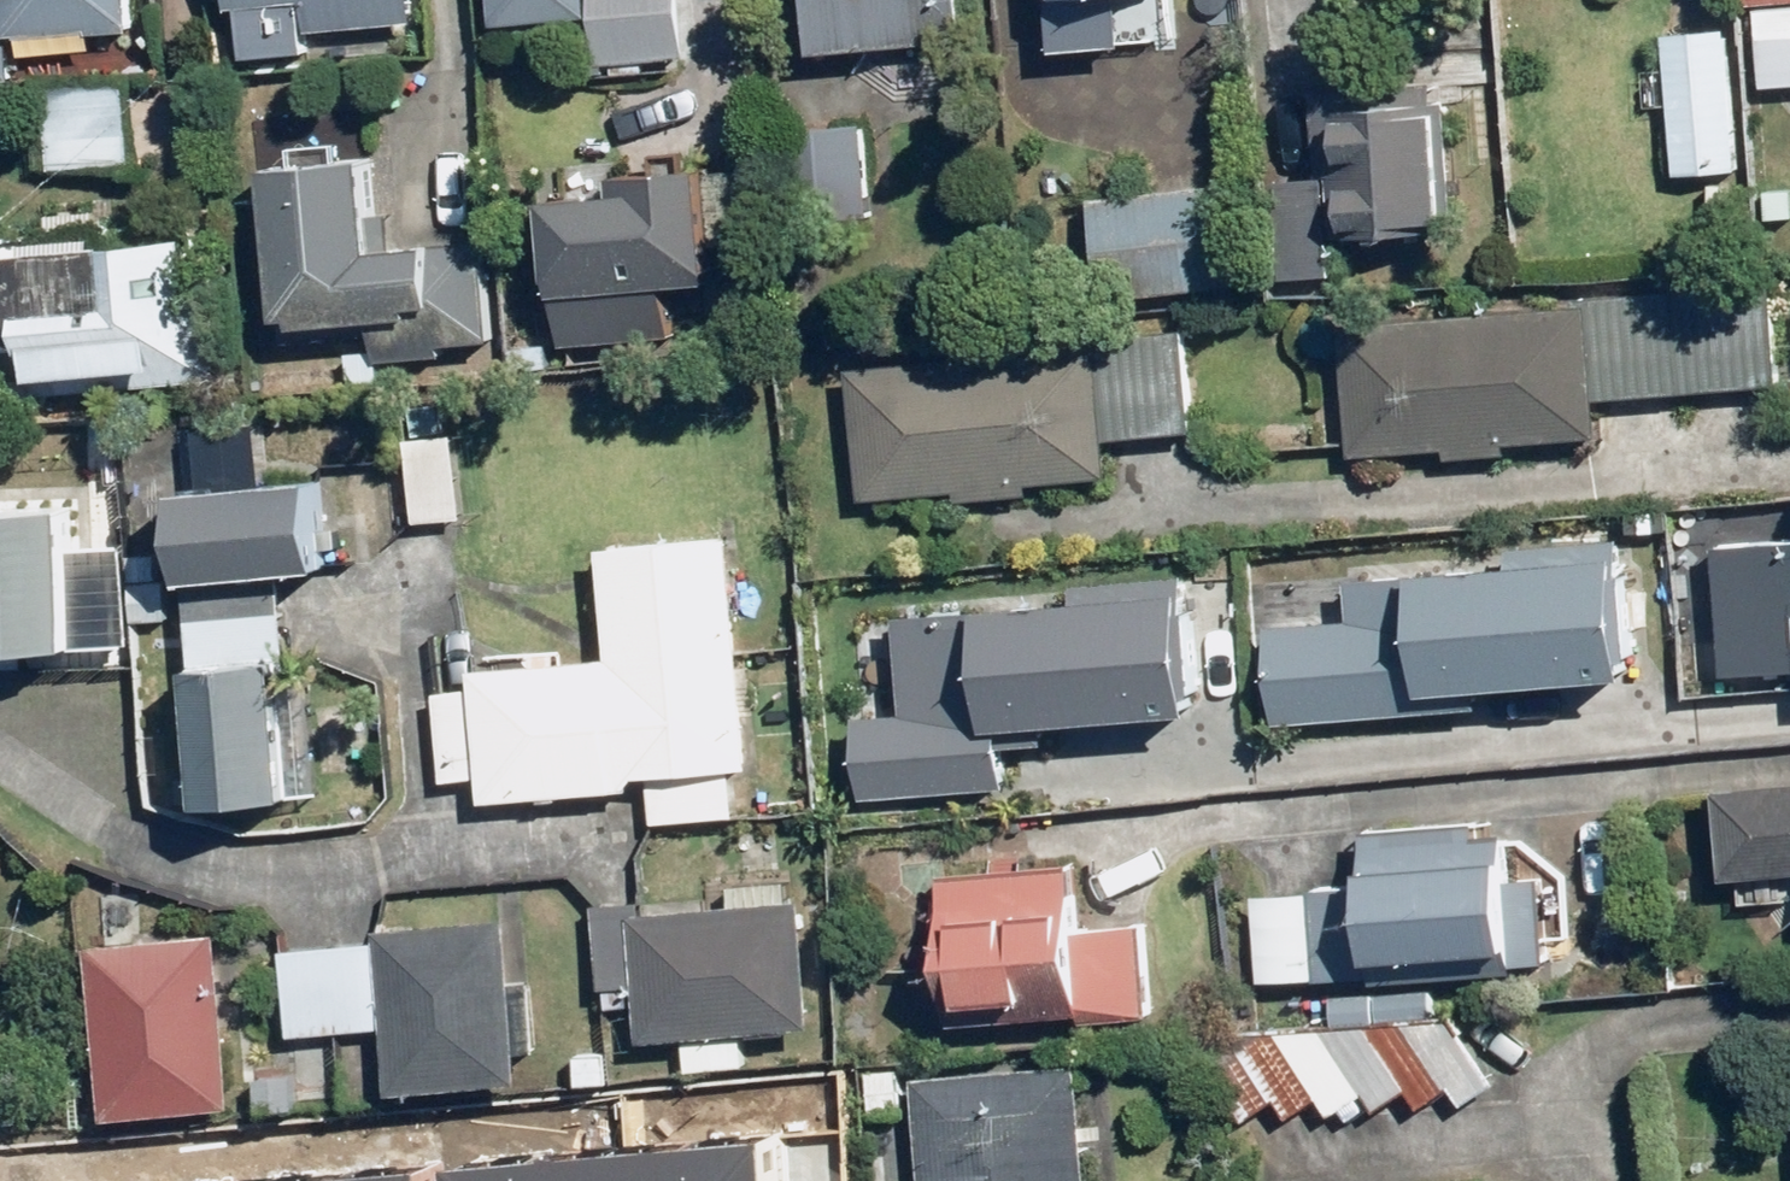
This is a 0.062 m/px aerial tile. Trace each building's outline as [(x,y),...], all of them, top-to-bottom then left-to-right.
[(10,35),(136,25),(134,0),(8,0),(10,35)] [(235,6),(245,6),(249,56),(312,51),(310,30),(419,21),(418,0),(235,0),(235,6)] [(482,28),(575,19),(580,68),(675,59),(669,0),(479,0),(482,28)] [(814,54),(975,39),(971,0),(809,0),(814,54)] [(1057,49),(1130,43),(1126,0),(1053,0),(1057,49)] [(1752,10),(1759,87),(1789,84),(1789,7),(1752,10)] [(1664,24),(1676,176),(1738,171),(1726,19),(1664,24)] [(1270,177),(1278,279),(1333,275),(1330,228),(1456,219),(1447,101),(1435,102),(1433,76),(1311,85),(1317,174),(1270,177)] [(48,82),(52,166),(133,162),(129,79),(48,82)] [(775,128),(781,223),(874,217),(868,122),(775,128)] [(270,166),(284,314),(301,313),(302,327),(374,321),(378,361),(499,351),(489,238),(381,248),(373,157),(270,166)] [(552,198),(561,345),(685,337),(682,286),(721,283),(713,170),(643,174),(645,192),(552,198)] [(1092,197),(1103,299),(1253,282),(1241,180),(1092,197)] [(6,340),(38,337),(44,393),(206,378),(192,234),(128,240),(126,223),(0,235),(0,281),(6,340)] [(1343,323),(1353,453),(1599,434),(1596,395),(1782,381),(1774,279),(1575,294),(1576,305),(1343,323)] [(850,367),(863,496),(1112,472),(1108,435),(1214,425),(1203,320),(1024,338),(1025,350),(850,367)] [(407,436),(415,523),(468,518),(459,431),(407,436)] [(183,489),(207,807),(297,801),(280,573),(334,569),(327,478),(183,489)] [(82,647),(76,504),(0,507),(0,650),(82,647)] [(1268,610),(1275,711),(1637,683),(1625,529),(1509,538),(1511,562),(1358,573),(1360,603),(1268,610)] [(1714,673),(1789,667),(1789,536),(1704,543),(1714,673)] [(483,776),(485,801),(641,789),(640,777),(651,776),(654,822),(741,816),(737,768),(758,767),(739,540),(604,551),(612,656),(474,667),(476,688),(438,691),(445,779),(483,776)] [(860,706),(866,778),(1018,764),(1014,720),(1204,703),(1191,563),(1076,573),(1077,592),(904,608),(913,701),(860,706)] [(1716,787),(1726,878),(1789,871),(1789,779),(1716,787)] [(1256,896),(1263,983),(1548,960),(1541,875),(1502,879),(1497,819),(1361,830),(1366,887),(1256,896)] [(940,875),(953,1022),(1082,1010),(1083,1021),(1154,1015),(1146,924),(1081,930),(1075,863),(940,875)] [(639,986),(644,1042),(819,1028),(809,900),(646,913),(645,899),(596,903),(603,989),(639,986)] [(284,950),(291,1033),(388,1025),(394,1096),(525,1085),(511,920),(380,931),(380,942),(284,950)] [(93,942),(109,1120),(236,1109),(220,931),(93,942)] [(1176,1030),(1243,1120),(1273,1098),(1287,1117),(1316,1096),(1329,1114),(1359,1092),(1373,1111),(1404,1088),(1418,1107),(1448,1085),(1462,1103),(1495,1078),(1449,1017),(1176,1030)] [(921,1180),(1086,1180),(1077,1063),(912,1076),(921,1180)] [(441,1180),(765,1180),(762,1150),(440,1177),(441,1180)]
